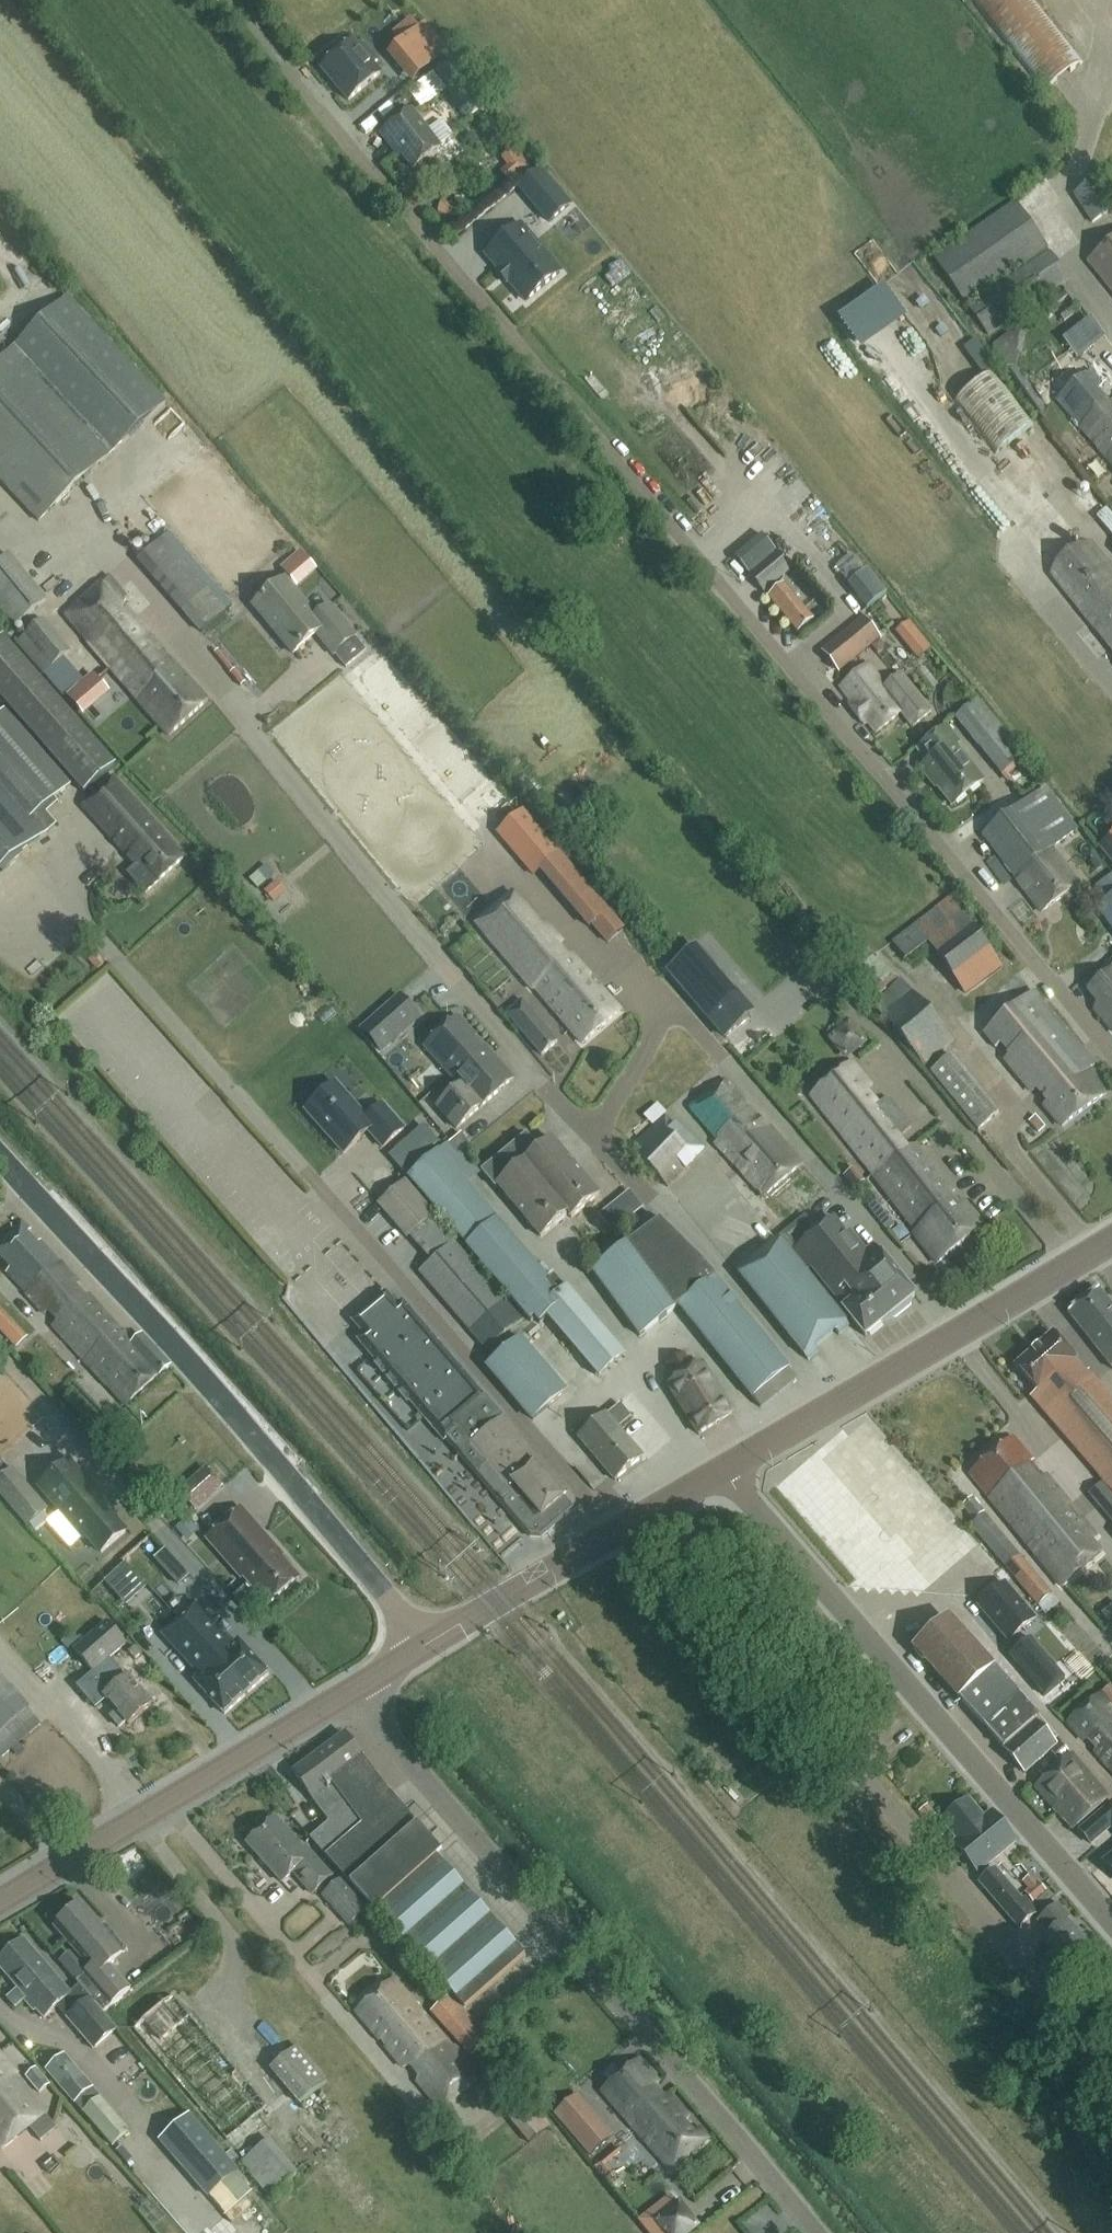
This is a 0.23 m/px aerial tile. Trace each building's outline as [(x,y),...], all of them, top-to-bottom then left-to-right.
[(1082,62),(1034,0),(972,0),(1045,92),(1082,62)] [(424,25),(390,54),(413,82),(448,53),(424,25)] [(360,50),(354,42),(322,69),(349,100),(380,74),(373,65),(378,60),(365,45),(360,50)] [(468,117),(485,104),(450,61),(433,74),(447,91),(459,105),(468,117)] [(421,114),(447,97),(433,76),(408,93),(421,114)] [(440,147),(411,110),(381,133),(392,147),(395,145),(413,168),(440,147)] [(542,168),(521,186),(550,219),(570,202),(542,168)] [(1111,210),(1111,201),(1096,179),(1073,195),(1092,223),(1111,210)] [(987,335),(1068,279),(1015,203),(934,258),(987,335)] [(522,225),(489,253),(528,300),(562,271),(522,225)] [(1087,262),(1111,292),(1111,241),(1087,262)] [(611,284),(623,275),(612,259),(600,268),(611,284)] [(69,295),(14,347),(112,452),(166,400),(69,295)] [(901,322),(872,326),(874,344),(904,340),(901,322)] [(954,323),(944,330),(960,353),(970,346),(954,323)] [(1000,341),(992,355),(1008,365),(1016,350),(1000,341)] [(967,352),(986,376),(991,372),(996,367),(977,343),(967,352)] [(112,452),(14,347),(0,361),(0,480),(38,521),(112,452)] [(1073,365),(1054,382),(1064,394),(1057,399),(1111,464),(1111,401),(1107,403),(1098,392),(1104,387),(1090,371),(1084,377),(1073,365)] [(1096,372),(1107,391),(1111,388),(1111,378),(1106,366),(1096,372)] [(996,454),(1033,424),(991,372),(953,402),(996,454)] [(961,415),(950,424),(970,448),(980,440),(961,415)] [(992,473),(1016,495),(1030,480),(1006,458),(992,473)] [(718,459),(708,466),(719,482),(728,475),(718,459)] [(165,539),(142,559),(206,632),(230,612),(165,539)] [(1091,543),(1083,543),(1055,563),(1050,573),(1111,649),(1111,569),(1091,543)] [(764,592),(790,570),(776,553),(749,575),(764,592)] [(318,573),(301,554),(283,570),(300,589),(318,573)] [(12,627),(45,600),(8,555),(0,561),(0,612),(12,627)] [(866,610),(888,592),(869,568),(847,586),(866,610)] [(108,576),(64,614),(169,735),(208,700),(179,667),(174,669),(166,660),(169,655),(137,617),(131,620),(122,609),(127,597),(108,576)] [(798,633),(813,620),(794,596),(798,593),(786,578),(780,583),(782,586),(768,597),(798,633)] [(316,617),(285,579),(253,606),(293,653),(316,634),(333,655),(346,669),(366,651),(362,646),(354,637),(355,636),(330,605),(316,617)] [(838,671),(880,638),(863,617),(822,650),(838,671)] [(16,642),(42,675),(67,654),(41,622),(16,642)] [(0,650),(0,697),(87,797),(118,771),(7,644),(0,650)] [(874,646),(863,657),(875,670),(886,659),(874,646)] [(884,686),(866,664),(839,687),(852,702),(848,705),(864,725),(868,722),(876,732),(900,713),(912,727),(930,712),(899,674),(884,686)] [(1031,768),(1021,755),(978,701),(956,718),(1002,776),(1017,764),(1024,774),(1031,768)] [(0,714),(0,873),(47,832),(33,816),(69,784),(5,710),(0,714)] [(983,781),(955,745),(958,742),(946,727),(917,750),(927,763),(920,769),(928,779),(930,777),(952,805),(983,781)] [(137,809),(111,781),(82,807),(137,866),(128,874),(146,893),(185,857),(139,808),(137,809)] [(1041,912),(1080,883),(1052,847),(1076,829),(1045,788),(1021,806),(983,836),(1041,912)] [(523,814),(500,834),(534,874),(540,869),(557,854),(523,814)] [(1110,862),(1111,864),(1111,834),(1097,846),(1110,862)] [(557,854),(540,869),(590,926),(593,924),(607,912),(557,854)] [(266,867),(251,881),(259,890),(274,877),(266,867)] [(265,892),(274,903),(285,894),(276,884),(265,892)] [(1094,899),(1103,911),(1094,918),(1111,940),(1111,884),(1094,899)] [(543,928),(534,918),(511,891),(473,922),(497,949),(533,991),(534,990),(579,1043),(619,1012),(589,976),(590,975),(574,956),(569,959),(559,948),(564,944),(547,925),(543,928)] [(1002,968),(951,897),(892,942),(906,961),(927,945),(965,996),(1002,968)] [(607,912),(593,924),(607,941),(622,929),(607,912)] [(866,1001),(867,1000),(896,978),(860,938),(831,962),(866,1001)] [(1101,961),(1104,964),(1082,983),(1088,991),(1097,1002),(1094,1008),(1111,1030),(1111,952),(1101,961)] [(923,1065),(953,1041),(900,977),(871,1001),(923,1065)] [(1094,1065),(1033,991),(983,1033),(995,1048),(999,1045),(1008,1056),(1004,1059),(1031,1091),(1036,1088),(1048,1102),(1045,1105),(1063,1127),(1105,1092),(1088,1071),(1094,1065)] [(392,1022),(410,1006),(401,996),(362,1032),(379,1051),(401,1032),(392,1022)] [(750,1017),(735,998),(710,1019),(726,1038),(750,1017)] [(542,1055),(559,1042),(522,999),(506,1013),(542,1055)] [(458,1018),(425,1046),(480,1109),(513,1080),(483,1047),(481,1049),(473,1040),(475,1038),(458,1018)] [(977,1136),(1000,1117),(952,1059),(929,1078),(977,1136)] [(875,1176),(907,1150),(897,1138),(911,1126),(888,1097),(878,1105),(868,1093),(872,1088),(851,1062),(810,1095),(874,1173),(874,1174),(875,1176)] [(768,1128),(725,1079),(714,1084),(692,1104),(690,1108),(697,1119),(717,1141),(715,1143),(764,1198),(801,1164),(768,1127),(768,1128)] [(366,1119),(335,1084),(305,1110),(344,1153),(368,1131),(383,1148),(403,1129),(382,1105),(366,1119)] [(437,1107),(456,1129),(479,1108),(460,1087),(437,1107)] [(686,1170),(676,1161),(687,1149),(668,1132),(674,1125),(664,1116),(629,1149),(669,1190),(686,1170)] [(403,1143),(419,1161),(438,1144),(422,1126),(403,1143)] [(449,1145),(458,1155),(469,1146),(460,1136),(449,1145)] [(524,1163),(536,1153),(523,1137),(482,1171),(495,1188),(498,1186),(540,1237),(567,1214),(524,1163)] [(599,1195),(553,1140),(536,1153),(524,1163),(571,1218),(599,1195)] [(907,1150),(875,1176),(916,1230),(913,1233),(936,1265),(982,1226),(963,1202),(957,1207),(948,1196),(953,1191),(915,1143),(907,1150)] [(549,1280),(438,1152),(408,1178),(525,1312),(532,1320),(534,1319),(540,1325),(547,1319),(599,1379),(627,1356),(568,1287),(565,1289),(555,1276),(549,1280)] [(379,1204),(377,1206),(407,1240),(433,1216),(433,1215),(404,1182),(379,1204)] [(613,1231),(643,1207),(642,1205),(630,1190),(612,1205),(600,1215),(613,1231)] [(865,1336),(890,1316),(890,1317),(896,1317),(911,1305),(912,1297),(915,1296),(876,1248),(868,1254),(850,1232),(848,1234),(834,1217),(792,1251),(808,1271),(812,1268),(845,1309),(843,1310),(865,1336)] [(27,1233),(30,1230),(21,1222),(0,1241),(0,1258),(9,1269),(4,1273),(42,1315),(49,1311),(58,1321),(52,1326),(125,1407),(169,1367),(170,1367),(142,1336),(141,1336),(131,1345),(121,1334),(122,1332),(89,1295),(83,1298),(75,1288),(77,1282),(40,1241),(36,1244),(27,1233)] [(796,1378),(721,1285),(660,1222),(592,1272),(639,1336),(679,1306),(760,1407),(796,1378)] [(838,1335),(849,1326),(776,1237),(734,1271),(807,1360),(818,1351),(814,1348),(834,1331),(838,1335)] [(456,1244),(419,1273),(484,1350),(520,1318),(456,1244)] [(1099,1289),(1068,1313),(1111,1369),(1111,1306),(1099,1289)] [(358,1340),(376,1362),(374,1363),(407,1402),(409,1400),(441,1436),(486,1398),(403,1301),(398,1306),(386,1293),(356,1318),(368,1332),(358,1340)] [(0,1308),(0,1330),(5,1336),(17,1326),(0,1308)] [(1073,1362),(1076,1359),(1053,1333),(1016,1366),(1039,1392),(1033,1397),(1109,1486),(1111,1490),(1111,1402),(1088,1373),(1085,1376),(1073,1362)] [(495,1359),(487,1366),(532,1420),(566,1391),(520,1337),(511,1345),(505,1339),(489,1352),(495,1359)] [(693,1369),(684,1354),(667,1365),(676,1380),(667,1385),(698,1435),(732,1415),(701,1364),(693,1369)] [(614,1480),(642,1456),(606,1414),(578,1438),(614,1480)] [(567,1492),(502,1418),(470,1446),(485,1463),(476,1472),(478,1475),(531,1536),(542,1538),(574,1509),(562,1496),(567,1492)] [(1026,1543),(1067,1510),(1066,1509),(1070,1504),(1046,1475),(1037,1481),(1026,1467),(1033,1461),(1013,1437),(969,1474),(1026,1543)] [(99,1553),(123,1532),(106,1512),(109,1509),(68,1460),(37,1487),(81,1539),(85,1536),(99,1553)] [(183,1489),(198,1509),(222,1487),(207,1469),(183,1489)] [(0,1473),(0,1495),(26,1525),(45,1509),(10,1470),(3,1476),(0,1473)] [(804,1494),(835,1529),(854,1511),(823,1477),(804,1494)] [(1107,1488),(1094,1500),(1111,1522),(1111,1494),(1107,1488)] [(972,1497),(961,1506),(974,1522),(965,1530),(998,1567),(1002,1564),(1037,1606),(1038,1606),(1045,1614),(1059,1603),(1051,1594),(1052,1593),(984,1512),(985,1512),(972,1497)] [(298,1577),(273,1549),(275,1548),(240,1509),(206,1539),(240,1578),(242,1576),(249,1585),(265,1602),(267,1605),(298,1577)] [(1067,1510),(1026,1543),(1062,1587),(1102,1553),(1092,1541),(1097,1536),(1082,1519),(1076,1521),(1067,1510)] [(125,1564),(106,1582),(115,1591),(129,1578),(141,1591),(146,1587),(125,1564)] [(180,1569),(170,1578),(178,1587),(189,1578),(180,1569)] [(1009,1642),(1035,1619),(1005,1583),(978,1606),(1009,1642)] [(249,1585),(235,1597),(251,1615),(265,1602),(249,1585)] [(181,1621),(248,1694),(271,1677),(242,1643),(236,1648),(200,1605),(181,1621)] [(952,1690),(970,1674),(985,1659),(962,1632),(951,1622),(947,1619),(915,1648),(935,1671),(952,1690)] [(92,1672),(108,1658),(125,1643),(107,1621),(73,1651),(92,1672)] [(194,1679),(223,1712),(248,1694),(181,1621),(166,1633),(200,1674),(194,1679)] [(1009,1659),(1044,1698),(1064,1680),(1028,1641),(1009,1659)] [(108,1658),(92,1672),(110,1693),(104,1699),(128,1726),(152,1705),(128,1678),(127,1679),(108,1658)] [(985,1728),(1020,1695),(993,1666),(992,1667),(985,1659),(970,1674),(952,1690),(985,1728)] [(18,1694),(0,1674),(0,1710),(18,1694)] [(1099,1693),(1066,1723),(1083,1742),(1086,1740),(1095,1750),(1092,1753),(1111,1774),(1111,1707),(1099,1693)] [(1,1760),(41,1724),(29,1710),(30,1709),(18,1694),(0,1710),(0,1759),(1,1760)] [(1025,1773),(1056,1745),(1035,1721),(1039,1718),(1023,1699),(1020,1695),(985,1728),(1025,1773)] [(469,2009),(474,2005),(530,1954),(440,1852),(383,1785),(345,1734),(293,1773),(313,1799),(330,1822),(311,1839),(373,1910),(469,2009)] [(1058,1760),(1068,1751),(1061,1743),(1051,1751),(1058,1760)] [(1072,1830),(1079,1824),(1103,1804),(1108,1798),(1072,1756),(1035,1788),(1072,1830)] [(954,1844),(979,1873),(1016,1841),(992,1812),(984,1819),(969,1800),(947,1819),(962,1837),(954,1844)] [(1079,1831),(1090,1844),(1110,1827),(1111,1829),(1111,1802),(1079,1831)] [(301,1847),(274,1817),(245,1842),(279,1881),(291,1871),(310,1892),(329,1875),(303,1845),(301,1847)] [(1103,1863),(1111,1873),(1111,1855),(1103,1863)] [(1021,1901),(994,1869),(979,1882),(1018,1928),(1039,1910),(1032,1902),(1026,1896),(1021,1901)] [(1031,1877),(1023,1883),(1029,1891),(1025,1894),(1026,1896),(1032,1902),(1045,1890),(1039,1884),(1038,1885),(1031,1877)] [(349,1927),(370,1908),(342,1878),(322,1896),(349,1927)] [(1073,1975),(1096,1954),(1067,1921),(1070,1918),(1058,1904),(1038,1921),(1048,1933),(1042,1939),(1073,1975)] [(101,1928),(81,1905),(77,1908),(74,1907),(64,1915),(65,1919),(55,1927),(91,1969),(77,1982),(80,1986),(103,2013),(130,1990),(110,1966),(128,1951),(105,1924),(101,1928)] [(0,1960),(0,1966),(43,2017),(56,2006),(92,2049),(116,2029),(103,2013),(80,1986),(72,1993),(26,1938),(0,1960)] [(451,2049),(393,1981),(356,2012),(380,2041),(382,2040),(404,2067),(411,2065),(419,2075),(416,2081),(440,2111),(479,2078),(453,2047),(451,2049)] [(245,2086),(235,2074),(237,2071),(174,1996),(134,2030),(226,2139),(265,2105),(247,2084),(245,2086)] [(473,2056),(490,2041),(457,2003),(440,2018),(473,2056)] [(300,2104),(327,2082),(298,2047),(271,2069),(300,2104)] [(16,2076),(17,2076),(0,2055),(0,2147),(2,2150),(46,2115),(16,2076)] [(64,2055),(47,2070),(84,2112),(101,2098),(64,2055)] [(662,2099),(653,2089),(658,2084),(638,2060),(601,2092),(636,2132),(670,2170),(704,2141),(697,2133),(692,2137),(683,2127),(690,2122),(667,2095),(662,2099)] [(40,2094),(51,2084),(36,2067),(25,2077),(40,2094)] [(489,2095),(530,2144),(551,2127),(542,2117),(510,2077),(489,2095)] [(556,2114),(592,2155),(612,2137),(576,2096),(556,2114)] [(101,2098),(84,2112),(113,2146),(130,2132),(101,2098)] [(190,2114),(160,2140),(209,2197),(239,2171),(190,2114)] [(605,2159),(595,2168),(604,2178),(613,2170),(605,2159)] [(170,2214),(190,2196),(176,2181),(156,2199),(170,2214)] [(640,2221),(650,2232),(689,2232),(696,2227),(671,2196),(640,2221)]
